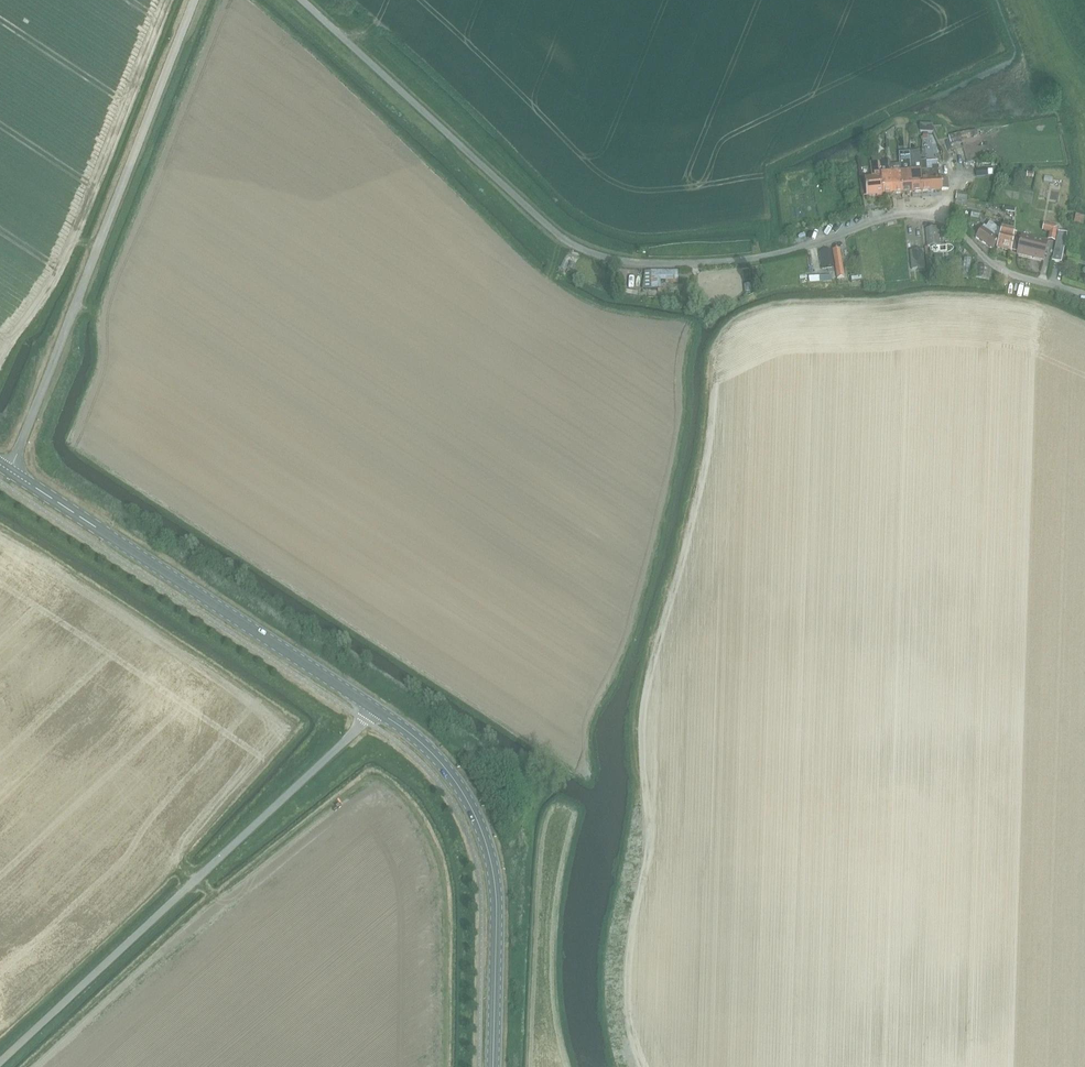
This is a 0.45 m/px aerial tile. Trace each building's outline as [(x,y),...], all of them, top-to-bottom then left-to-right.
[(920,152),(910,153),(910,162),(911,170),(912,192),(922,191),(921,164),(920,152)] [(910,153),(899,154),(900,163),(900,169),(902,192),(912,192),(911,170),(910,162),(910,153)] [(869,162),(871,176),(866,176),(867,195),(882,194),(881,183),(880,168),(879,161),(869,162)] [(881,183),(882,194),(892,193),(890,172),(889,165),(888,165),(887,161),(879,161),(880,168),(881,183)] [(890,172),(892,193),(902,192),(900,169),(900,163),(899,163),(899,164),(889,165),(890,172)] [(921,164),(922,191),(948,189),(948,179),(941,180),(941,179),(939,179),(939,167),(931,168),(931,170),(927,171),(927,164),(921,164)] [(968,195),(957,193),(956,200),(967,202),(968,195)] [(984,211),(985,203),(968,200),(967,208),(984,211)] [(999,238),(1002,231),(989,222),(986,228),(983,226),(975,238),(992,249),(999,238)] [(1044,225),(1043,232),(1050,233),(1048,240),(1056,242),(1058,228),(1044,225)] [(940,246),(938,229),(926,230),(927,247),(940,246)] [(1003,229),(1002,231),(999,238),(997,248),(1010,251),(1013,240),(1012,239),(1014,232),(1003,229)] [(1055,247),(1052,262),(1061,264),(1064,249),(1067,233),(1058,232),(1057,240),(1055,247)] [(1019,238),(1016,255),(1043,261),(1046,244),(1019,238)] [(958,240),(946,242),(947,249),(959,248),(958,240)] [(850,243),(842,245),(848,273),(856,272),(850,243)] [(840,249),(833,250),(837,279),(844,277),(840,249)] [(824,253),(820,253),(822,268),(833,266),(831,251),(824,252),(824,253)] [(923,251),(915,251),(916,260),(912,261),(912,269),(925,268),(923,251)] [(990,281),(992,270),(978,268),(976,279),(990,281)] [(677,281),(677,271),(651,271),(644,271),(642,290),(651,290),(660,290),(660,281),(677,281)]
